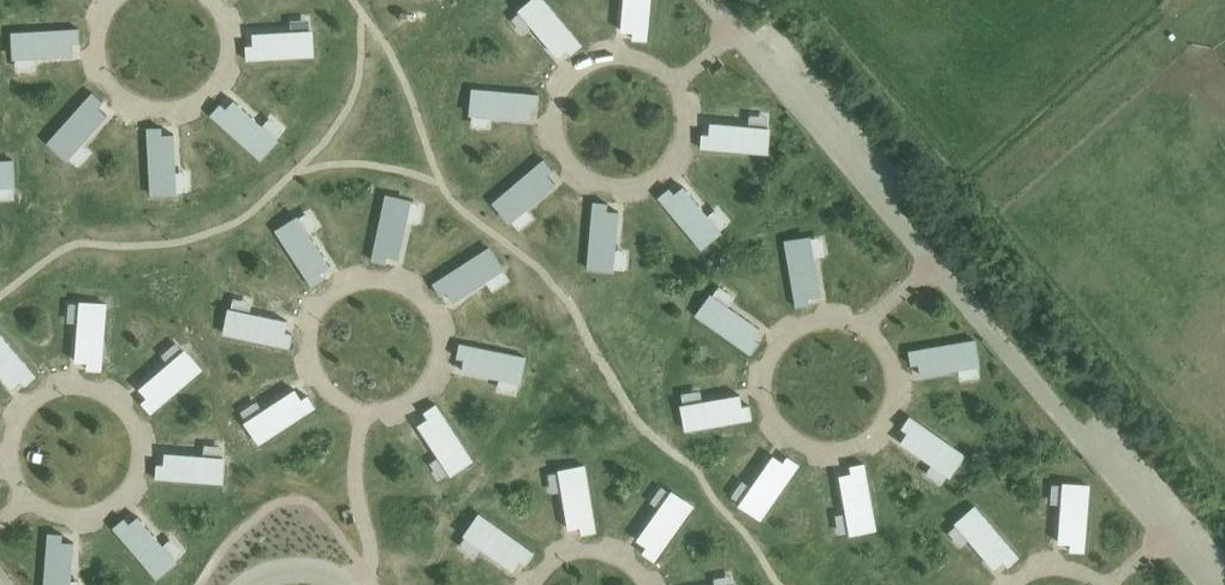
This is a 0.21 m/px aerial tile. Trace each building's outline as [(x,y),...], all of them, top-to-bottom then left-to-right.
[(522,9),(538,28),(536,30),(558,56),(567,48),(572,54),(583,45),(545,0),(533,0),(522,9)] [(622,31),(634,32),(634,39),(648,40),(652,0),(625,0),(622,31)] [(13,31),(15,54),(39,53),(39,56),(74,54),(73,42),(80,42),(79,28),(13,31)] [(314,56),(312,33),(288,34),(288,31),(253,33),(254,45),(247,45),(248,59),(314,56)] [(474,88),(472,111),(497,113),(496,117),(530,119),(531,107),(539,108),(540,94),(474,88)] [(48,141),(65,156),(81,138),(84,140),(107,115),(98,107),(103,101),(93,92),(48,141)] [(260,158),(275,141),(257,125),(259,122),(234,99),(226,108),(220,103),(211,114),(260,158)] [(768,154),(770,131),(745,129),(746,125),(712,123),(711,135),(703,134),(702,148),(768,154)] [(152,194),(174,192),(173,168),(176,168),(174,133),(162,134),(162,127),(148,128),(152,194)] [(14,183),(13,160),(0,160),(0,183),(14,183)] [(493,200),(507,218),(527,203),(529,206),(556,185),(548,175),(554,171),(545,160),(493,200)] [(702,248),(719,234),(703,215),(706,212),(684,186),(675,194),(670,188),(659,197),(702,248)] [(407,224),(403,223),(409,199),(386,194),(373,259),(387,262),(388,254),(400,257),(407,224)] [(589,268),(611,269),(613,245),(617,245),(619,211),(607,210),(608,203),(594,202),(589,268)] [(312,235),(309,237),(296,217),(277,229),(312,285),(324,277),(320,271),(331,264),(312,235)] [(816,261),(812,262),(808,237),(786,241),(796,306),(810,304),(809,297),(821,295),(816,261)] [(483,283),(481,280),(502,267),(490,248),(434,283),(441,295),(448,291),(454,301),(483,283)] [(733,307),(730,310),(710,296),(697,314),(751,352),(759,341),(753,337),(760,327),(733,307)] [(106,304),(83,302),(82,327),(78,327),(76,361),(88,361),(87,369),(101,370),(106,304)] [(253,313),(253,317),(229,312),(224,334),(289,347),(292,333),(284,332),(287,320),(253,313)] [(11,388),(21,381),(25,386),(36,377),(0,334),(0,375),(11,388)] [(955,370),(954,366),(978,362),(975,340),(909,351),(912,365),(919,363),(921,375),(955,370)] [(496,377),(497,373),(521,378),(525,356),(460,343),(458,357),(465,358),(462,370),(496,377)] [(202,370),(187,353),(168,369),(166,366),(140,388),(148,397),(143,402),(152,413),(202,370)] [(267,408),(269,411),(249,424),(261,443),(316,407),(308,395),(302,399),(296,389),(267,408)] [(708,399),(709,403),(685,407),(688,429),(754,419),(751,404),(744,406),(742,394),(708,399)] [(438,453),(441,451),(454,471),(473,459),(437,404),(425,411),(429,418),(419,424),(438,453)] [(930,461),(932,458),(952,472),(965,454),(911,416),(903,427),(909,432),(902,441),(930,461)] [(222,484),(224,461),(200,459),(200,456),(166,453),(165,465),(158,464),(156,478),(222,484)] [(754,484),(757,486),(743,506),(761,519),(799,465),(787,457),(783,463),(773,456),(754,484)] [(586,464),(564,468),(568,493),(564,493),(570,527),(582,525),(583,532),(597,530),(586,464)] [(846,509),(850,508),(854,533),(877,529),(865,464),(851,466),(852,473),(840,475),(846,509)] [(1090,485),(1067,483),(1065,508),(1062,508),(1059,542),(1071,542),(1071,550),(1085,551),(1090,485)] [(693,506),(675,493),(661,513),(658,511),(638,539),(648,546),(644,552),(655,560),(693,506)] [(977,507),(960,522),(976,541),(973,543),(996,569),(1005,561),(1009,567),(1020,557),(977,507)] [(480,514),(467,533),(487,547),(485,550),(513,569),(520,559),(526,564),(534,552),(480,514)] [(157,578),(174,563),(158,544),(161,542),(139,516),(129,524),(125,518),(114,527),(157,578)] [(68,577),(71,577),(74,543),(62,542),(62,535),(48,534),(44,584),(67,584),(68,577)]
